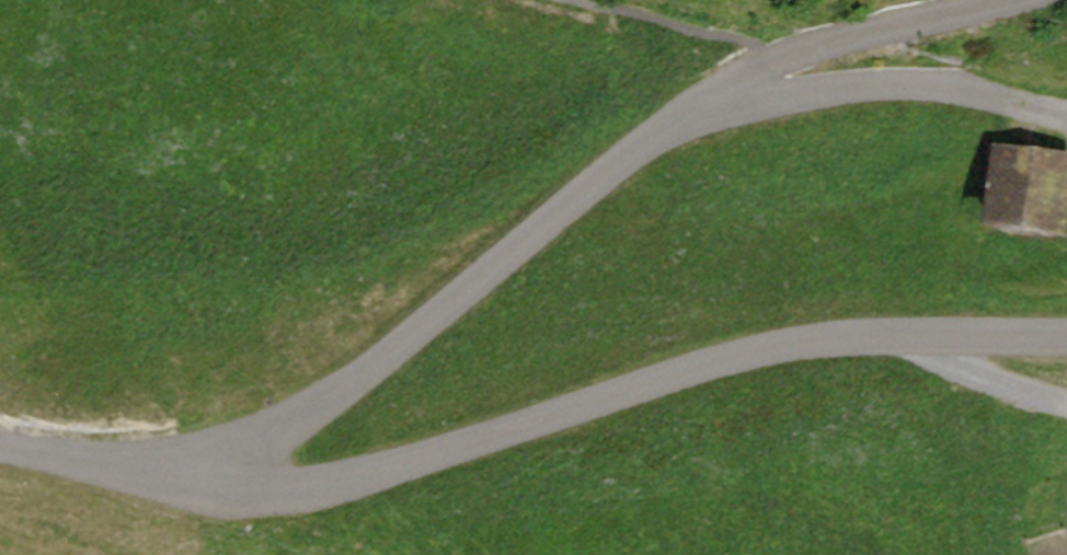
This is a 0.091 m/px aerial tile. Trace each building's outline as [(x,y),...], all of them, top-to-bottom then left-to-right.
[(999,147),(987,231),(1063,242),(1066,212),(1066,157),(999,147)]
